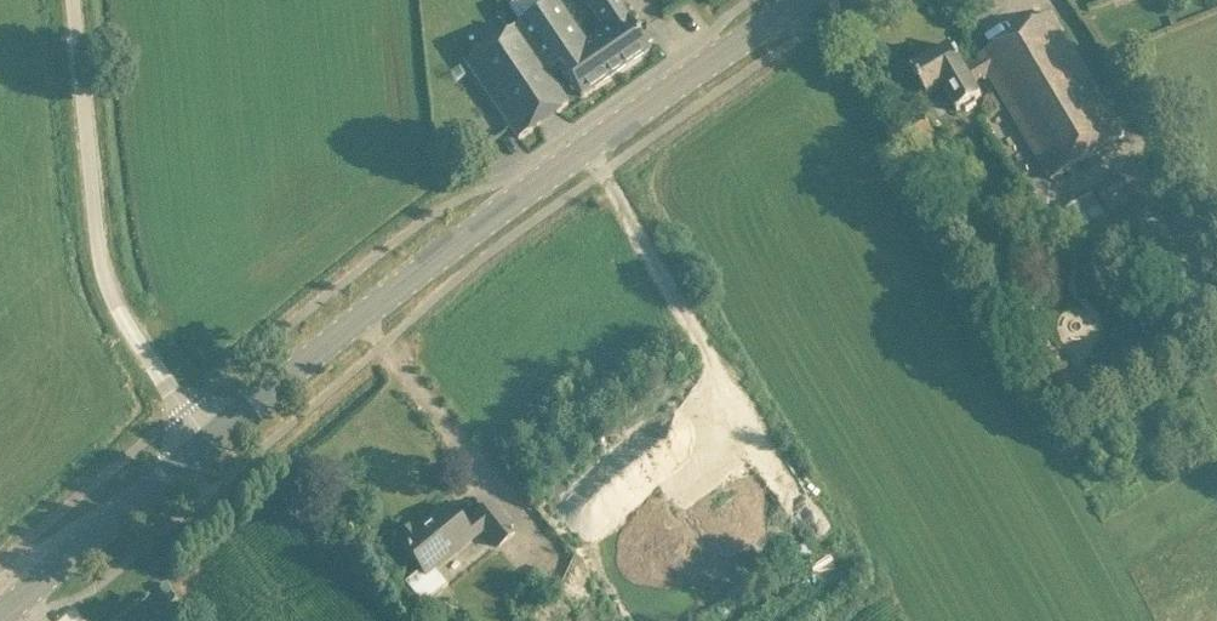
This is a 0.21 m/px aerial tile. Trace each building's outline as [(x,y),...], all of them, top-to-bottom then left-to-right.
[(649,52),(641,40),(651,33),(643,21),(633,28),(614,0),(597,0),(590,5),(605,28),(608,32),(587,46),(556,0),(515,29),(547,75),(559,66),(581,98),(649,52)] [(989,77),(1052,182),(1125,138),(1052,15),(979,58),(981,61),(965,70),(952,47),(912,71),(929,98),(943,90),(957,113),(982,98),(974,85),(989,77)] [(568,106),(547,75),(515,29),(465,62),(519,140),(568,106)] [(905,161),(938,141),(923,115),(890,136),(905,161)] [(1129,190),(1122,178),(1097,194),(1105,205),(1129,190)] [(1115,231),(1092,193),(1067,209),(1089,246),(1115,231)] [(411,528),(397,539),(403,546),(402,546),(417,565),(422,571),(404,586),(422,608),(448,587),(436,572),(483,533),(496,549),(515,534),(509,526),(493,507),(476,521),(477,522),(466,531),(448,509),(416,534),(411,528)]
